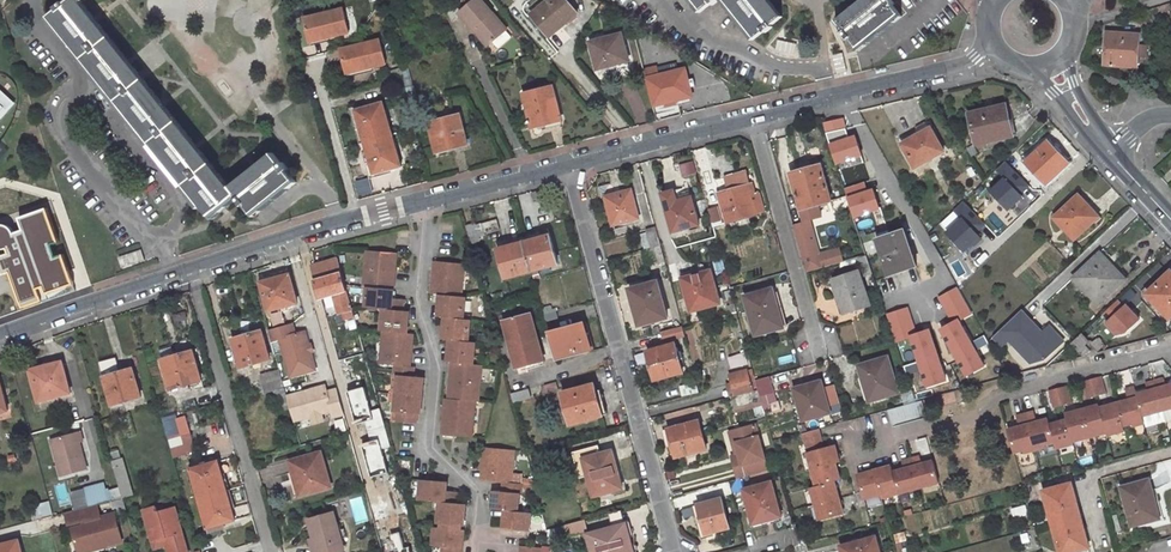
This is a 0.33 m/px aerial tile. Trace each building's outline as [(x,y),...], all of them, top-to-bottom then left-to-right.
[(62,2),(61,0),(59,0),(53,5),(55,7),(43,17),(195,206),(198,203),(209,216),(233,196),(240,204),(242,203),(251,214),(293,180),(284,169),(286,167),(280,160),(278,161),(269,150),(226,184),(79,0),(64,0),(62,2)] [(482,0),(475,0),(469,5),(461,12),(490,46),(508,30),(482,0)] [(530,16),(548,37),(577,14),(565,0),(542,0),(545,4),(530,16)] [(693,10),(705,1),(707,2),(710,0),(685,0),(693,10)] [(746,37),(757,29),(759,31),(767,25),(765,23),(776,14),(765,0),(716,0),(746,37)] [(830,19),(838,29),(836,31),(842,38),(844,37),(854,48),(897,15),(888,3),(889,2),(888,0),(854,0),(830,19)] [(1151,10),(1153,19),(1170,14),(1170,5),(1151,10)] [(344,9),(305,19),(310,40),(323,37),(324,40),(330,38),(350,33),(344,9)] [(1138,35),(1110,32),(1106,65),(1135,67),(1138,35)] [(620,35),(589,44),(596,71),(627,62),(620,35)] [(312,46),(331,42),(330,38),(324,40),(323,37),(310,40),(312,46)] [(366,68),(387,62),(379,39),(341,50),(347,72),(359,69),(360,70),(366,69),(366,68)] [(685,65),(657,71),(665,99),(692,93),(685,65)] [(349,77),(367,72),(366,69),(360,70),(359,69),(347,72),(349,77)] [(5,127),(9,120),(11,114),(13,104),(13,94),(12,90),(11,87),(9,83),(6,79),(3,77),(0,76),(0,97),(8,103),(9,102),(9,103),(2,111),(0,109),(0,136),(5,127)] [(555,88),(525,95),(533,127),(563,120),(555,88)] [(2,111),(9,103),(9,102),(8,103),(0,97),(0,109),(2,111)] [(1005,100),(968,109),(976,141),(1010,133),(1006,116),(1008,115),(1005,100)] [(404,165),(387,104),(359,111),(377,173),(404,165)] [(1017,131),(1013,114),(1008,115),(1006,116),(1010,133),(1017,131)] [(431,124),(439,152),(470,143),(462,116),(431,124)] [(926,122),(898,137),(913,164),(941,149),(926,122)] [(1048,135),(1026,156),(1047,178),(1069,158),(1048,135)] [(865,197),(844,137),(828,142),(848,202),(865,197)] [(819,164),(790,172),(800,208),(829,200),(819,164)] [(737,181),(727,184),(728,190),(738,187),(737,181)] [(757,201),(752,183),(749,184),(754,201),(757,201)] [(719,192),(727,220),(757,213),(754,201),(749,184),(738,187),(728,190),(719,192)] [(632,185),(606,192),(614,221),(639,214),(632,185)] [(677,187),(665,190),(675,228),(701,221),(692,187),(678,190),(677,187)] [(1078,190),(1054,213),(1075,234),(1099,212),(1078,190)] [(717,205),(708,208),(712,224),(721,222),(717,205)] [(9,248),(11,253),(0,257),(0,267),(3,276),(11,273),(23,308),(43,301),(39,289),(45,287),(48,295),(75,285),(48,208),(20,218),(24,230),(16,233),(13,230),(10,227),(6,224),(0,225),(0,250),(4,249),(7,249),(9,248)] [(480,233),(502,227),(499,216),(478,222),(477,220),(468,223),(473,240),(481,238),(480,233)] [(659,241),(654,223),(644,225),(648,244),(653,243),(659,241)] [(903,227),(876,236),(888,271),(915,262),(903,227)] [(795,236),(804,267),(820,262),(811,231),(795,236)] [(558,261),(551,232),(524,238),(532,267),(558,261)] [(506,273),(532,267),(524,238),(499,245),(506,273)] [(653,243),(657,257),(663,256),(659,241),(653,243)] [(369,283),(395,286),(398,249),(367,246),(364,283),(369,283)] [(1098,249),(1072,273),(1096,300),(1123,275),(1098,249)] [(857,256),(863,272),(871,270),(866,253),(857,256)] [(368,355),(347,281),(344,271),(340,257),(313,265),(323,301),(330,299),(329,293),(334,292),(340,313),(344,312),(346,319),(349,318),(352,330),(343,333),(352,364),(359,362),(357,358),(368,355)] [(465,260),(436,257),(434,290),(441,290),(463,293),(465,260)] [(1146,288),(1168,312),(1170,310),(1170,268),(1170,266),(1146,288)] [(833,277),(844,312),(870,303),(858,268),(833,277)] [(692,269),(680,272),(689,307),(718,299),(710,269),(693,273),(692,269)] [(289,272),(261,280),(269,309),(297,301),(289,272)] [(657,278),(630,285),(640,321),(666,314),(657,278)] [(383,305),(404,307),(405,295),(394,294),(395,286),(369,283),(367,303),(383,305)] [(744,294),(754,332),(781,325),(771,287),(754,291),(744,294)] [(463,293),(441,290),(439,313),(446,313),(464,315),(465,293),(463,293)] [(1120,298),(1100,318),(1122,340),(1142,320),(1120,298)] [(404,307),(383,305),(381,327),(384,327),(408,329),(410,307),(404,307)] [(531,309),(505,316),(516,362),(543,355),(531,309)] [(1049,323),(1043,330),(1023,309),(993,338),(1003,349),(1009,343),(1035,370),(1066,340),(1049,323)] [(469,338),(471,316),(464,315),(446,313),(444,336),(451,336),(469,338)] [(586,321),(549,331),(556,356),(592,346),(586,321)] [(384,327),(381,360),(396,361),(411,363),(414,330),(408,329),(384,327)] [(261,329),(233,337),(241,365),(269,358),(261,329)] [(1073,338),(1086,351),(1097,348),(1081,330),(1073,338)] [(453,358),(474,360),(476,338),(469,338),(451,336),(449,358),(453,358)] [(676,336),(646,344),(655,375),(684,368),(676,336)] [(973,338),(916,354),(926,396),(985,379),(973,338)] [(163,357),(173,392),(189,387),(189,385),(202,382),(193,349),(163,357)] [(745,354),(728,359),(732,370),(748,365),(745,354)] [(887,355),(860,363),(871,399),(898,390),(887,355)] [(105,374),(122,369),(118,356),(102,361),(105,374)] [(479,398),(482,361),(474,360),(453,358),(450,395),(475,398),(479,398)] [(39,400),(70,393),(64,367),(63,361),(32,369),(39,400)] [(414,373),(415,363),(411,363),(396,361),(395,366),(394,371),(398,372),(396,390),(423,392),(424,374),(414,373)] [(281,376),(295,372),(293,363),(279,367),(281,376)] [(122,369),(105,374),(113,403),(142,395),(134,366),(122,369)] [(265,391),(274,389),(280,411),(290,409),(286,392),(281,376),(279,367),(260,372),(265,391)] [(735,391),(753,387),(747,367),(730,371),(732,379),(727,381),(730,393),(735,391)] [(1166,404),(1169,414),(1170,414),(1170,379),(1169,380),(1167,371),(1158,374),(1166,404)] [(1096,376),(1099,389),(1108,387),(1104,373),(1096,376)] [(758,387),(774,383),(771,374),(755,378),(757,385),(758,387)] [(1140,387),(1146,409),(1166,404),(1158,374),(1149,376),(1151,384),(1140,387)] [(1086,378),(1090,392),(1099,389),(1096,376),(1086,378)] [(593,379),(562,387),(570,419),(602,410),(595,387),(593,379)] [(820,380),(794,387),(803,419),(828,412),(820,380)] [(1120,395),(1127,419),(1137,416),(1138,420),(1148,417),(1146,409),(1140,387),(1139,380),(1127,383),(1130,392),(1120,395)] [(1062,385),(1065,399),(1074,396),(1071,383),(1062,385)] [(339,387),(357,453),(366,450),(348,385),(339,387)] [(531,394),(529,385),(512,389),(514,398),(531,394)] [(733,402),(760,395),(758,387),(757,385),(753,387),(735,391),(730,393),(733,402)] [(1065,399),(1062,385),(1054,387),(1058,401),(1065,399)] [(606,409),(600,386),(595,387),(602,410),(606,409)] [(88,408),(84,390),(76,392),(80,410),(88,408)] [(299,407),(294,390),(286,392),(290,409),(299,407)] [(421,411),(423,392),(396,390),(394,408),(398,409),(397,418),(417,420),(418,411),(421,411)] [(472,434),(475,398),(450,395),(447,395),(443,431),(472,434)] [(1127,419),(1120,395),(1102,400),(1109,426),(1110,428),(1128,423),(1127,419)] [(891,425),(925,415),(920,397),(886,407),(891,425)] [(1085,402),(1092,430),(1109,426),(1102,400),(1102,398),(1085,402)] [(1070,412),(1076,434),(1090,431),(1092,430),(1085,402),(1068,406),(1070,412)] [(1027,407),(1037,444),(1047,442),(1046,438),(1057,435),(1052,417),(1050,411),(1039,414),(1036,404),(1027,407)] [(1009,422),(1015,446),(1027,443),(1028,446),(1037,444),(1027,407),(1018,409),(1020,419),(1009,422)] [(1052,417),(1057,435),(1059,441),(1076,437),(1076,434),(1070,412),(1052,417)] [(677,452),(708,443),(700,415),(670,423),(674,440),(677,452)] [(164,422),(174,457),(196,450),(187,416),(164,422)] [(767,466),(754,420),(734,426),(737,437),(734,438),(737,450),(730,452),(736,474),(767,466)] [(674,440),(670,423),(663,425),(667,442),(674,440)] [(801,446),(822,440),(818,425),(797,431),(801,446)] [(80,429),(51,437),(61,474),(86,468),(79,442),(83,440),(80,429)] [(822,440),(801,446),(806,465),(830,458),(834,457),(829,438),(822,440)] [(622,483),(613,446),(601,449),(599,442),(574,448),(581,474),(589,472),(594,491),(622,483)] [(511,480),(515,447),(486,445),(483,477),(504,479),(511,480)] [(320,450),(289,458),(293,470),(287,472),(293,495),(330,485),(320,450)] [(909,452),(917,483),(937,478),(931,456),(920,459),(917,450),(909,452)] [(890,467),(896,489),(917,483),(909,452),(899,455),(902,464),(890,467)] [(810,482),(831,476),(835,475),(830,458),(806,465),(810,482)] [(201,461),(190,464),(209,533),(220,531),(217,522),(232,518),(217,461),(203,465),(201,461)] [(896,489),(890,467),(888,461),(872,465),(878,490),(879,494),(896,489)] [(115,467),(122,495),(132,492),(125,465),(115,467)] [(878,490),(872,465),(855,470),(861,494),(878,490)] [(122,495),(115,467),(105,470),(112,497),(122,495)] [(447,479),(421,476),(420,497),(439,499),(457,500),(458,489),(446,488),(447,479)] [(811,500),(835,493),(831,476),(810,482),(807,483),(811,500)] [(1145,476),(1117,485),(1127,524),(1156,517),(1145,476)] [(779,513),(770,477),(742,484),(750,512),(759,510),(761,518),(779,513)] [(533,488),(533,478),(524,478),(524,488),(533,488)] [(518,509),(519,490),(522,490),(524,481),(511,480),(504,479),(504,488),(495,488),(493,506),(506,507),(518,509)] [(1044,487),(1060,551),(1062,551),(1088,545),(1072,480),(1044,487)] [(97,501),(107,499),(102,482),(75,489),(79,506),(97,501)] [(816,517),(840,510),(835,493),(811,500),(816,517)] [(723,495),(700,501),(707,529),(731,523),(723,495)] [(439,521),(464,524),(466,501),(457,500),(439,499),(438,521),(439,521)] [(78,546),(103,539),(104,543),(122,538),(115,511),(101,514),(97,501),(79,506),(66,510),(69,521),(87,517),(88,522),(73,526),(78,546)] [(157,511),(156,506),(142,509),(150,540),(162,537),(163,541),(168,541),(172,551),(186,551),(174,507),(157,511)] [(609,509),(613,523),(626,519),(622,506),(609,509)] [(505,526),(530,529),(532,510),(518,509),(506,507),(505,526)] [(751,520),(761,518),(759,510),(750,512),(751,520)] [(345,550),(342,539),(336,519),(334,512),(310,518),(312,526),(320,551),(338,551),(345,550)] [(569,531),(587,527),(584,516),(566,521),(569,531)] [(336,519),(342,539),(349,537),(346,528),(343,529),(340,518),(336,519)] [(588,529),(595,551),(635,551),(626,519),(613,523),(588,529)] [(439,525),(434,524),(432,542),(442,543),(442,551),(461,551),(464,527),(439,525)] [(791,544),(799,542),(794,524),(778,528),(783,546),(791,544)] [(312,526),(309,527),(313,539),(310,540),(314,551),(320,551),(312,526)] [(365,536),(369,551),(379,549),(375,533),(365,536)] [(841,543),(843,551),(880,551),(876,534),(841,543)] [(23,551),(27,551),(24,540),(28,539),(27,535),(19,537),(23,551)] [(19,537),(0,542),(0,551),(23,551),(19,537)] [(165,547),(166,551),(172,551),(168,541),(163,541),(162,537),(150,540),(153,550),(165,547)] [(79,551),(105,545),(104,543),(103,539),(78,546),(79,551)] [(792,550),(807,546),(805,540),(799,542),(791,544),(792,550)] [(542,546),(528,544),(522,543),(522,551),(541,551),(542,546)]
